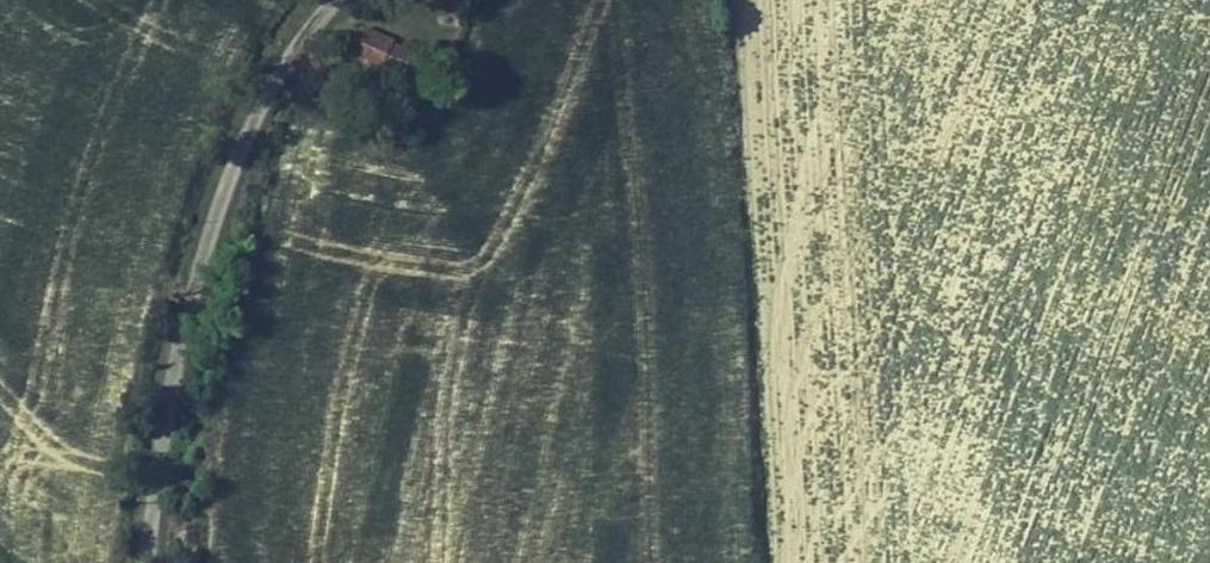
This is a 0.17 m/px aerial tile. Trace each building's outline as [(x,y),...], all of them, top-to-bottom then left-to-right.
[(371,48),(334,34),(323,64),(360,78),(371,48)] [(390,56),(371,48),(360,78),(379,85),(390,56)]
